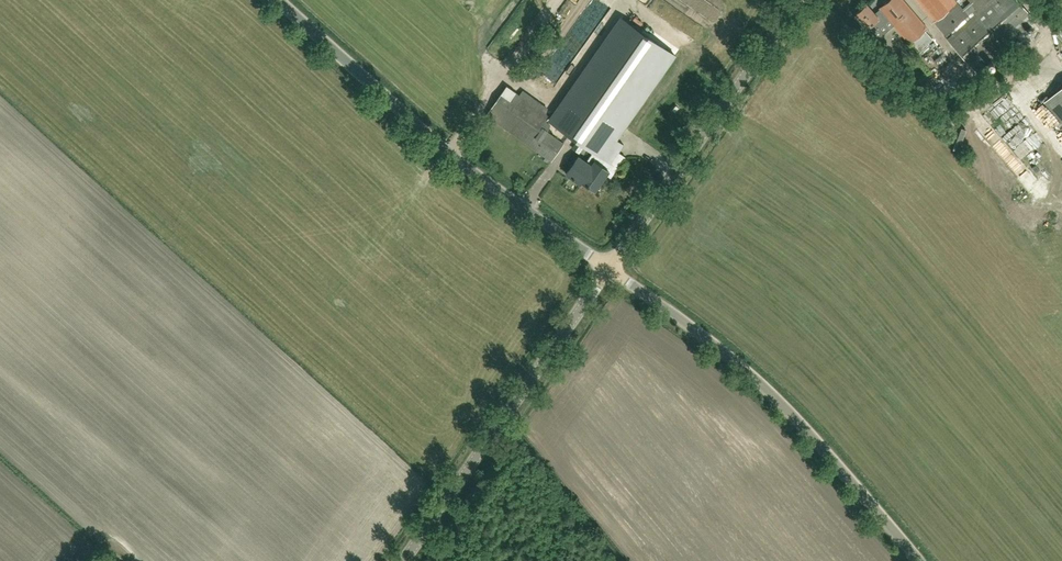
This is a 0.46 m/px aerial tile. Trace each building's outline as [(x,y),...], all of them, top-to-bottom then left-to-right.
[(927,28),(903,0),(889,0),(880,8),(882,10),(876,15),(867,5),(855,15),(867,29),(871,33),(888,18),(910,43),(927,28)] [(968,15),(955,0),(917,0),(946,34),(968,15)] [(990,2),(975,15),(947,39),(977,72),(1035,20),(1017,0),(992,0),(990,2)] [(988,0),(969,0),(977,9),(988,0)] [(576,112),(563,130),(586,147),(567,174),(579,183),(581,181),(595,191),(606,176),(601,172),(608,163),(610,164),(624,145),(605,132),(614,120),(621,125),(672,52),(623,18),(563,103),(576,112)] [(925,50),(938,40),(930,29),(916,40),(925,50)] [(564,143),(547,131),(548,130),(554,119),(507,85),(486,116),(552,161),(564,143)] [(1046,101),(1061,120),(1061,88),(1046,101)]
